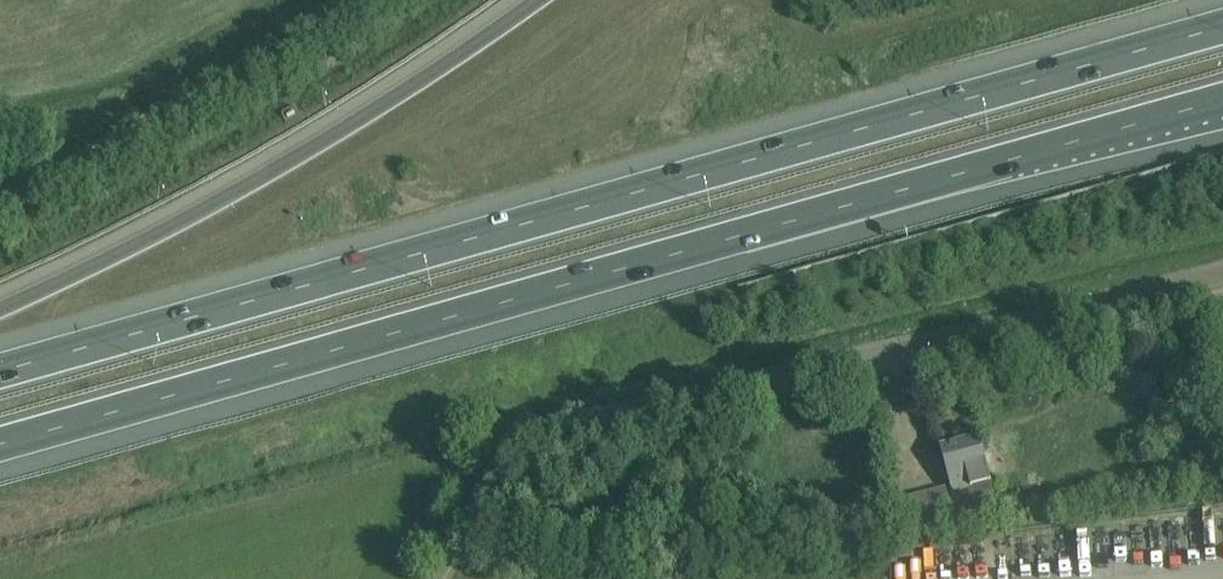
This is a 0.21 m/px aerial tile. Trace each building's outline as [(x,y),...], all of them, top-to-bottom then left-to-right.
[(978,441),(942,451),(948,474),(954,494),(952,495),(955,506),(995,495),(992,483),(990,483),(985,464),(978,441)] [(907,499),(920,543),(955,535),(946,488),(907,499)] [(671,525),(653,526),(654,539),(671,538),(671,525)]
